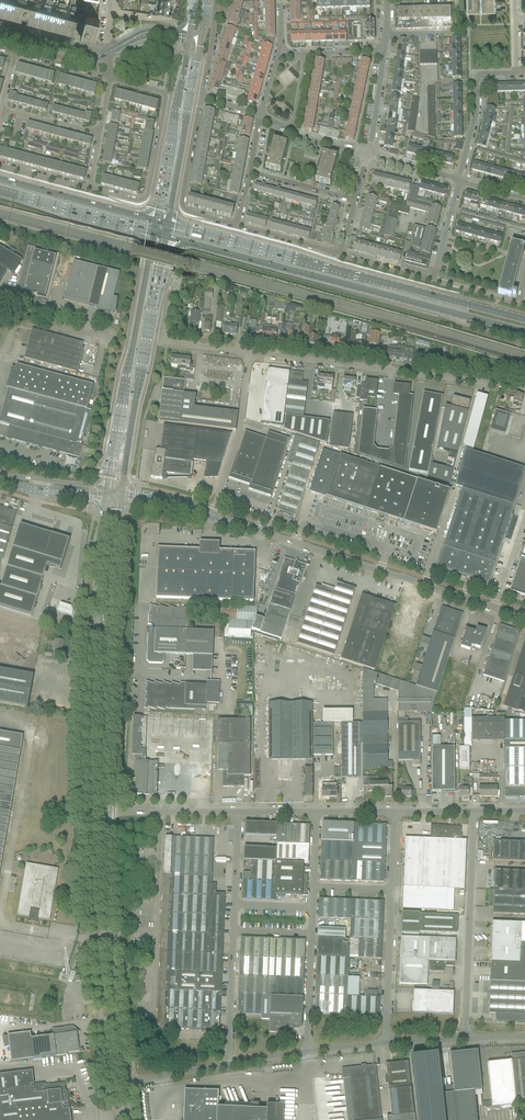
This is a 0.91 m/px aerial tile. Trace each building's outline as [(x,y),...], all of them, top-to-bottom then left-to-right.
[(21,19),(22,18),(28,19),(27,21),(74,33),(81,35),(94,39),(100,18),(86,14),(86,15),(78,13),(77,19),(7,0),(0,0),(0,14),(21,19)] [(240,10),(243,3),(234,0),(232,8),(240,10)] [(302,4),(306,4),(306,8),(309,8),(309,0),(296,0),(296,1),(290,1),(290,9),(300,8),(302,8),(302,4)] [(467,7),(465,7),(466,11),(467,11),(479,11),(483,11),(495,11),(496,10),(496,6),(494,6),(494,0),(466,0),(467,7)] [(168,11),(169,5),(159,4),(159,6),(159,10),(164,11),(164,12),(166,12),(167,11),(168,11)] [(240,10),(232,8),(230,16),(242,19),(244,12),(240,10)] [(435,8),(427,8),(428,29),(436,29),(435,8)] [(443,8),(435,8),(436,29),(444,29),(443,8)] [(452,8),(443,8),(444,29),(452,29),(452,8)] [(396,9),(396,30),(413,30),(412,9),(396,9)] [(231,25),(238,26),(240,27),(242,19),(230,16),(227,24),(231,25)] [(374,42),(374,22),(347,22),(347,33),(347,42),(374,42)] [(226,28),(224,36),(233,38),(235,30),(230,29),(226,28)] [(274,38),(274,31),(265,31),(265,37),(263,38),(259,37),(258,40),(268,43),(270,38),(274,38)] [(231,46),(233,38),(224,36),(222,43),(231,46)] [(407,48),(409,39),(404,39),(403,41),(399,40),(398,47),(405,48),(407,48)] [(228,54),(231,46),(222,43),(220,52),(218,60),(226,62),(228,54)] [(272,47),(263,44),(261,52),(270,54),(272,47)] [(268,61),(270,54),(261,52),(259,59),(268,61)] [(266,68),(268,61),(259,59),(257,66),(266,68)] [(224,70),(226,62),(218,60),(215,68),(224,70)] [(342,69),(341,61),(331,61),(331,60),(331,63),(328,63),(327,72),(330,72),(330,70),(331,69),(337,69),(339,69),(338,73),(341,73),(342,69)] [(344,74),(345,69),(350,68),(349,61),(341,61),(342,69),(341,73),(342,74),(344,74)] [(320,81),(323,63),(315,62),(315,67),(314,66),(313,72),(314,72),(313,79),(320,81)] [(367,73),(369,64),(361,62),(359,71),(367,73)] [(17,64),(15,74),(52,83),(55,73),(17,64)] [(257,66),(255,72),(255,73),(253,81),(262,83),(264,76),(266,68),(257,66)] [(222,78),(224,70),(215,68),(213,75),(222,78)] [(363,90),(365,84),(367,78),(366,78),(367,73),(359,71),(355,88),(363,90)] [(220,86),(222,78),(213,75),(211,83),(220,86)] [(95,95),(98,85),(60,76),(58,86),(95,95)] [(310,97),(318,98),(320,81),(313,79),(311,86),(311,85),(310,91),(310,97)] [(260,90),(262,83),(253,81),(251,87),(260,90)] [(218,91),(220,86),(211,83),(209,91),(223,95),(223,94),(223,92),(218,91)] [(12,84),(8,102),(47,112),(49,104),(22,98),(23,96),(31,98),(34,86),(25,84),(24,87),(12,84)] [(235,89),(230,88),(225,86),(225,87),(223,92),(223,94),(233,96),(235,89)] [(258,97),(260,90),(251,87),(249,94),(258,97)] [(360,107),(360,105),(361,102),(361,103),(363,97),(362,97),(363,90),(355,88),(352,106),(360,107)] [(243,98),(245,92),(240,90),(235,89),(233,96),(243,99),(243,98)] [(116,90),(114,100),(157,111),(159,101),(116,90)] [(256,104),(258,97),(249,94),(248,99),(243,98),(243,99),(243,100),(256,104)] [(398,103),(399,96),(391,95),(390,102),(398,103)] [(308,107),(307,114),(315,115),(318,98),(310,97),(309,101),(308,101),(307,107),(308,107)] [(359,112),(360,107),(352,106),(350,114),(348,114),(347,116),(348,117),(349,117),(348,123),(356,125),(357,118),(358,118),(359,112)] [(493,116),(495,110),(487,108),(486,114),(493,116)] [(211,130),(214,114),(218,116),(219,113),(219,112),(215,111),(204,110),(205,110),(204,114),(201,128),(211,130)] [(111,123),(119,124),(120,112),(112,112),(111,123)] [(226,124),(228,116),(219,113),(218,116),(217,119),(221,120),(220,122),(221,122),(226,123),(226,124)] [(307,114),(305,120),(304,126),(305,126),(304,131),(312,133),(315,115),(307,114)] [(491,123),(493,116),(486,114),(484,121),(491,123)] [(236,126),(238,121),(238,118),(229,116),(227,124),(228,124),(235,126),(236,126)] [(126,123),(125,126),(133,128),(136,119),(130,117),(128,124),(126,123)] [(251,129),(252,121),(244,120),(243,120),(243,119),(239,117),(238,118),(238,121),(244,122),(243,128),(251,129)] [(138,170),(147,171),(155,121),(145,120),(138,170)] [(491,123),(484,121),(482,127),(490,129),(491,123)] [(91,146),(93,138),(27,123),(26,130),(91,146)] [(348,123),(344,140),(352,142),(353,137),(354,137),(355,131),(356,125),(348,123)] [(109,125),(103,163),(112,164),(118,126),(109,125)] [(328,137),(330,130),(327,129),(320,127),(318,135),(328,137)] [(488,135),(490,129),(482,127),(481,133),(488,135)] [(208,148),(211,130),(201,128),(200,132),(201,132),(198,147),(208,148)] [(249,137),(251,129),(243,128),(241,135),(249,137)] [(338,141),(340,132),(333,131),(330,130),(328,137),(337,140),(337,141),(338,141)] [(481,133),(479,140),(486,142),(488,135),(481,133)] [(45,146),(46,144),(40,142),(41,139),(34,137),(32,143),(45,146)] [(248,141),(239,140),(238,146),(247,148),(248,141)] [(284,156),(287,144),(273,140),(270,153),(268,152),(267,155),(269,156),(266,168),(280,172),(283,160),(285,160),(286,157),(284,156)] [(477,146),(484,148),(486,142),(479,140),(477,146)] [(28,144),(27,148),(35,149),(35,151),(40,152),(41,146),(28,144)] [(47,148),(45,154),(50,156),(51,153),(59,155),(61,148),(49,145),(48,148),(47,148)] [(246,155),(247,148),(238,146),(237,153),(246,155)] [(413,155),(415,148),(408,146),(406,153),(413,155)] [(205,167),(208,148),(198,147),(198,151),(197,151),(195,161),(196,161),(195,165),(205,167)] [(419,157),(421,150),(415,148),(413,155),(419,157)] [(84,180),(87,170),(0,149),(0,159),(84,180)] [(77,159),(79,152),(65,149),(64,156),(77,159)] [(426,158),(428,151),(421,150),(419,157),(426,158)] [(432,160),(434,153),(428,151),(426,158),(432,160)] [(245,161),(246,155),(237,153),(236,160),(245,161)] [(438,162),(440,155),(434,153),(432,160),(438,162)] [(334,169),(337,157),(323,154),(320,166),(317,165),(317,168),(319,169),(316,181),(329,185),(333,173),(335,173),(336,170),(334,169)] [(445,164),(447,156),(440,155),(438,162),(445,164)] [(451,165),(453,158),(447,156),(445,164),(451,165)] [(244,168),(245,161),(236,160),(235,167),(233,174),(242,176),(244,168)] [(486,167),(484,174),(491,176),(493,166),(494,164),(487,162),(486,167)] [(478,172),(480,165),(474,163),(472,170),(478,172)] [(201,185),(205,167),(195,165),(194,169),(192,179),(192,180),(192,183),(191,183),(191,184),(201,185)] [(484,174),(486,167),(480,165),(478,172),(484,174)] [(497,177),(499,170),(500,167),(493,166),(491,176),(497,177)] [(140,183),(142,172),(134,169),(131,181),(140,183)] [(503,179),(505,172),(499,170),(497,177),(503,179)] [(516,182),(518,175),(519,172),(513,170),(512,173),(510,181),(516,182)] [(510,181),(512,173),(505,172),(503,179),(510,181)] [(524,177),(524,175),(524,173),(522,172),(522,173),(519,172),(518,175),(516,182),(522,184),(524,177)] [(241,182),(242,176),(233,174),(232,181),(241,182)] [(374,174),(372,183),(376,184),(375,185),(378,186),(378,185),(383,187),(386,188),(386,186),(390,187),(392,178),(387,177),(383,176),(378,175),(374,174)] [(102,176),(100,186),(138,194),(140,184),(102,176)] [(392,178),(390,187),(394,188),(393,189),(396,190),(402,191),(404,192),(404,191),(408,192),(411,183),(406,182),(401,181),(397,180),(392,178)] [(240,189),(241,182),(232,181),(231,187),(240,189)] [(425,192),(427,185),(421,183),(419,188),(419,190),(425,192)] [(261,193),(263,187),(255,184),(253,191),(261,193)] [(432,193),(434,186),(427,185),(425,192),(432,193)] [(417,197),(419,190),(419,188),(412,186),(408,199),(408,201),(415,203),(416,201),(417,197)] [(438,195),(440,188),(434,186),(432,193),(438,195)] [(239,196),(240,189),(231,187),(230,194),(239,196)] [(269,195),(271,189),(263,187),(261,193),(269,195)] [(446,190),(440,188),(438,195),(445,197),(446,190)] [(276,197),(278,191),(271,189),(269,195),(276,197)] [(368,195),(377,198),(378,195),(372,193),(373,190),(370,189),(368,195)] [(294,195),(286,193),(278,191),(276,197),(284,199),(293,202),(294,195)] [(470,201),(472,194),(466,193),(464,200),(470,201)] [(477,201),(479,196),(472,194),(470,201),(469,204),(478,206),(479,201),(477,201)] [(300,204),(302,197),(294,195),(293,202),(300,204)] [(190,196),(187,206),(195,208),(195,210),(197,211),(198,209),(206,211),(208,201),(196,198),(190,196)] [(300,204),(308,206),(310,199),(302,197),(300,204)] [(379,200),(368,197),(366,203),(375,205),(378,206),(379,200)] [(307,210),(309,211),(310,206),(315,208),(317,201),(310,199),(308,206),(307,210)] [(482,199),(481,202),(479,201),(478,206),(477,210),(479,210),(480,206),(486,208),(488,201),(482,199)] [(224,216),(226,206),(208,201),(206,211),(213,213),(213,215),(216,216),(216,214),(224,216)] [(436,227),(439,217),(441,209),(415,203),(408,201),(406,207),(401,206),(392,203),(383,236),(393,239),(398,220),(396,220),(398,212),(408,215),(410,208),(429,213),(426,224),(436,227)] [(493,210),(495,202),(488,201),(486,208),(493,210)] [(499,211),(501,204),(495,202),(493,210),(499,211)] [(373,212),(375,205),(366,203),(364,210),(373,212)] [(252,225),(254,216),(253,216),(256,206),(249,204),(248,208),(252,209),(250,216),(247,215),(245,223),(252,225)] [(505,215),(506,213),(507,206),(501,204),(499,211),(499,213),(505,215)] [(330,213),(337,215),(339,207),(332,205),(331,209),(330,213)] [(232,218),(234,208),(229,207),(226,206),(224,216),(232,218)] [(514,208),(507,206),(506,213),(512,215),(514,208)] [(518,216),(520,209),(514,208),(512,215),(518,216)] [(372,219),(373,212),(364,210),(363,216),(372,219)] [(335,222),(337,215),(330,213),(328,221),(335,222)] [(258,227),(260,218),(254,216),(252,225),(258,227)] [(370,225),(372,219),(363,216),(361,223),(370,225)] [(265,229),(267,221),(267,220),(260,218),(258,227),(265,229)] [(278,223),(276,232),(282,233),(285,225),(286,221),(279,220),(278,223)] [(276,232),(278,223),(272,221),(269,230),(276,232)] [(333,230),(335,222),(328,221),(326,228),(333,230)] [(368,232),(370,225),(361,223),(359,229),(368,232)] [(468,236),(470,228),(466,228),(467,225),(464,224),(464,227),(463,227),(462,234),(468,236)] [(289,235),(291,226),(285,225),(282,233),(289,235)] [(462,234),(463,227),(457,225),(455,232),(462,234)] [(295,237),(298,228),(291,226),(289,235),(295,237)] [(302,238),(304,230),(298,228),(295,237),(302,238)] [(331,237),(333,230),(326,228),(324,236),(331,237)] [(435,232),(435,231),(426,229),(426,230),(416,228),(408,254),(407,253),(404,262),(425,268),(428,259),(427,259),(428,256),(429,256),(433,241),(432,241),(434,231),(435,232)] [(470,228),(468,236),(474,237),(476,230),(470,228)] [(481,239),(483,230),(477,228),(476,230),(474,237),(481,239)] [(308,240),(310,233),(311,231),(304,230),(302,238),(308,240)] [(487,241),(490,231),(483,230),(481,239),(487,241)] [(494,242),(496,235),(495,235),(496,233),(490,231),(487,241),(494,242)] [(500,244),(502,237),(496,235),(494,242),(500,244)] [(329,245),(331,237),(324,236),(322,243),(329,245)] [(512,294),(521,259),(522,256),(524,247),(511,244),(508,252),(497,294),(511,297),(515,298),(516,295),(512,294)] [(0,247),(0,282),(1,281),(7,271),(13,274),(22,260),(0,247)] [(45,298),(56,256),(34,251),(24,291),(37,294),(37,296),(45,298)] [(113,300),(119,274),(73,262),(64,300),(98,308),(98,310),(114,313),(116,300),(113,300)] [(205,291),(204,299),(210,299),(211,299),(212,292),(205,291)] [(284,302),(274,300),(273,304),(272,310),(283,311),(284,302)] [(221,324),(224,307),(217,307),(215,323),(221,324)] [(191,312),(191,313),(189,312),(189,316),(191,316),(190,317),(191,317),(189,327),(191,328),(191,329),(196,329),(196,328),(198,328),(200,313),(191,312)] [(206,316),(204,331),(210,332),(211,327),(210,327),(210,324),(211,324),(212,317),(206,316)] [(229,334),(236,335),(238,321),(235,321),(234,326),(230,326),(229,334)] [(254,332),(258,333),(259,327),(255,327),(256,321),(252,321),(251,326),(246,326),(245,336),(246,337),(245,338),(249,338),(249,337),(253,338),(254,332)] [(282,326),(281,332),(288,332),(287,342),(294,343),(294,340),(295,340),(296,336),(295,336),(296,328),(292,328),(293,324),(282,323),(281,326),(282,326)] [(356,334),(351,333),(349,347),(356,348),(356,352),(357,353),(359,354),(359,353),(363,353),(363,348),(365,348),(366,336),(367,336),(369,326),(369,325),(360,323),(359,335),(356,335),(356,334)] [(269,339),(270,327),(263,326),(262,339),(269,339)] [(280,339),(281,332),(282,326),(281,326),(277,326),(277,327),(270,327),(269,339),(276,340),(276,338),(280,339)] [(317,336),(312,336),(313,331),(309,330),(309,327),(303,326),(302,334),(308,335),(308,340),(308,344),(311,345),(312,345),(314,346),(315,345),(316,345),(316,341),(317,341),(317,336)] [(372,326),(369,326),(367,336),(371,336),(369,345),(378,346),(380,333),(371,332),(372,326)] [(75,372),(83,343),(32,329),(24,358),(75,372)] [(342,349),(343,338),(331,337),(330,345),(338,346),(338,348),(342,349)] [(388,346),(387,359),(403,362),(404,352),(405,347),(397,346),(397,347),(388,346)] [(413,353),(404,352),(403,362),(412,363),(412,361),(413,361),(414,356),(413,355),(413,353)] [(180,370),(181,358),(176,357),(176,356),(173,356),(173,357),(172,357),(171,357),(171,361),(170,360),(170,362),(171,362),(170,366),(171,365),(177,366),(177,370),(180,370)] [(189,367),(190,364),(190,363),(190,359),(189,359),(189,358),(186,358),(186,359),(181,358),(180,370),(190,371),(191,367),(189,367)] [(93,386),(17,365),(16,369),(10,368),(6,388),(8,388),(0,418),(0,424),(9,426),(6,439),(78,458),(91,411),(87,410),(93,386)] [(267,369),(266,377),(289,380),(290,372),(267,369)] [(289,381),(288,386),(285,414),(298,416),(303,417),(308,383),(302,382),(303,373),(290,372),(289,380),(289,381)] [(317,388),(324,389),(325,376),(318,375),(317,383),(313,382),(312,392),(317,392),(317,388)] [(324,389),(331,390),(333,377),(332,377),(332,376),(331,376),(330,376),(329,377),(325,376),(324,389)] [(266,377),(266,383),(287,386),(288,386),(289,380),(266,377)] [(236,431),(238,413),(182,406),(185,381),(164,378),(158,422),(236,431)] [(343,386),(348,387),(355,387),(355,385),(356,380),(344,378),(343,386)] [(366,384),(361,384),(361,387),(360,399),(359,400),(367,401),(368,391),(375,392),(376,382),(366,381),(366,384)] [(266,383),(261,423),(283,426),(287,386),(266,383)] [(395,387),(394,394),(398,395),(408,396),(409,387),(397,386),(397,387),(396,388),(395,387)] [(423,393),(409,471),(428,475),(443,397),(423,393)] [(477,394),(463,447),(474,450),(488,397),(477,394)] [(522,402),(523,396),(519,396),(520,394),(515,394),(514,398),(512,406),(515,406),(515,407),(521,408),(521,402),(522,402)] [(398,395),(397,404),(412,406),(413,396),(408,396),(398,395)] [(445,406),(437,448),(457,454),(468,412),(467,411),(468,409),(470,401),(453,397),(451,404),(452,405),(451,407),(445,406)] [(397,404),(396,413),(411,415),(412,406),(397,404)] [(363,410),(362,419),(378,420),(379,411),(363,410)] [(511,415),(495,411),(490,431),(505,435),(511,415)] [(396,413),(395,423),(410,424),(411,415),(396,413)] [(349,448),(353,416),(333,414),(333,416),(329,446),(349,448)] [(284,430),(326,444),(329,421),(286,416),(284,430)] [(362,419),(361,428),(377,430),(378,420),(362,419)] [(395,423),(394,432),(409,434),(410,424),(395,423)] [(361,428),(360,437),(376,439),(377,430),(361,428)] [(250,486),(249,490),(270,497),(289,440),(268,433),(266,439),(245,432),(229,479),(250,486)] [(394,432),(393,441),(408,443),(409,434),(394,432)] [(298,511),(320,443),(306,439),(296,435),(287,462),(292,464),(277,510),(296,516),(298,511)] [(360,437),(359,447),(374,448),(375,448),(376,439),(360,437)] [(393,441),(392,449),(393,451),(406,452),(408,443),(393,441)] [(359,447),(358,454),(371,459),(372,455),(377,451),(375,448),(374,448),(359,447)] [(309,492),(340,502),(381,515),(405,523),(419,481),(380,469),(380,468),(323,449),(309,492)] [(392,449),(390,452),(392,455),(391,465),(399,468),(404,470),(406,452),(393,451),(392,449)] [(504,538),(510,540),(517,519),(511,517),(524,473),(524,470),(465,450),(455,487),(462,489),(443,548),(437,568),(469,578),(489,585),(504,538)] [(372,455),(371,459),(381,462),(382,451),(377,451),(372,455)] [(382,451),(381,462),(391,465),(392,455),(390,452),(382,451)] [(436,533),(450,491),(419,481),(405,523),(429,531),(436,533)] [(2,559),(17,512),(12,510),(12,511),(0,507),(0,559),(2,559)] [(20,525),(1,587),(0,587),(0,606),(31,616),(47,564),(60,568),(69,540),(20,525)] [(158,548),(156,598),(253,602),(255,552),(216,550),(216,548),(202,547),(202,550),(158,548)] [(521,557),(510,591),(524,596),(524,559),(521,557)] [(284,558),(283,563),(264,620),(256,617),(252,630),(281,640),(306,565),(298,562),(297,560),(295,560),(295,562),(284,558)] [(316,586),(297,644),(334,656),(355,589),(336,583),(334,592),(316,586)] [(362,595),(360,600),(340,659),(374,671),(394,611),(396,606),(362,595)] [(75,609),(60,605),(58,614),(72,618),(75,609)] [(225,619),(224,637),(251,638),(251,633),(252,630),(256,617),(257,608),(215,606),(214,619),(225,619)] [(189,630),(190,609),(183,608),(183,609),(181,609),(180,610),(175,609),(171,608),(170,610),(166,608),(166,609),(162,608),(161,610),(156,608),(152,607),(149,615),(151,616),(149,625),(150,625),(149,634),(148,635),(147,661),(149,663),(161,663),(164,661),(164,654),(185,655),(186,630),(189,630)] [(437,693),(461,619),(463,614),(441,607),(416,686),(437,693)] [(40,639),(42,628),(0,620),(0,668),(34,674),(36,658),(48,660),(51,641),(40,639)] [(521,632),(499,625),(497,633),(483,675),(504,682),(521,632)] [(471,646),(480,649),(486,631),(477,628),(475,632),(466,629),(461,647),(470,650),(471,646)] [(213,631),(189,630),(186,630),(185,655),(193,655),(192,670),(207,671),(212,671),(212,656),(213,631)] [(53,653),(64,653),(64,640),(53,640),(53,653)] [(503,707),(524,714),(524,640),(503,707)] [(28,674),(0,669),(0,703),(12,705),(22,707),(28,708),(33,675),(28,674)] [(387,762),(387,700),(373,700),(373,684),(398,692),(398,712),(430,712),(437,693),(416,686),(362,669),(363,671),(363,768),(392,768),(392,762),(387,762)] [(168,709),(201,710),(206,710),(206,706),(206,703),(219,703),(220,681),(207,681),(206,685),(185,684),(185,685),(182,685),(182,686),(173,684),(173,686),(165,683),(164,685),(157,683),(156,685),(152,684),(148,683),(146,690),(148,691),(145,698),(147,699),(145,706),(155,709),(155,707),(163,710),(164,708),(168,708),(168,709)] [(304,798),(313,798),(312,703),(268,703),(268,755),(268,760),(306,760),(306,768),(304,768),(304,777),(305,777),(305,790),(303,790),(303,794),(305,794),(305,796),(304,797),(304,798)] [(252,705),(236,705),(236,715),(252,715),(252,705)] [(504,741),(504,719),(471,719),(471,740),(504,741)] [(218,744),(218,770),(223,770),(223,771),(223,781),(223,787),(243,787),(243,776),(250,776),(250,770),(250,744),(250,720),(218,720),(218,744)] [(505,797),(514,797),(524,797),(524,721),(505,721),(505,740),(505,748),(505,749),(505,792),(505,797)] [(333,755),(333,723),(313,723),(313,755),(333,755)] [(359,723),(341,723),(341,768),(341,778),(344,778),(359,778),(359,723)] [(419,723),(398,723),(398,761),(403,761),(412,761),(412,767),(420,767),(419,723)] [(143,725),(141,785),(157,786),(156,797),(169,797),(172,726),(143,725)] [(172,726),(169,797),(181,798),(182,787),(198,788),(201,727),(172,726)] [(23,738),(0,734),(0,870),(23,738)] [(432,747),(440,747),(440,736),(432,736),(432,747)] [(432,792),(454,792),(454,747),(431,747),(431,797),(431,792),(432,792)] [(469,748),(459,748),(459,770),(469,770),(469,748)] [(378,792),(378,787),(378,782),(378,777),(374,777),(363,777),(363,786),(369,786),(369,788),(369,792),(378,792)] [(392,781),(392,777),(387,777),(387,782),(378,782),(378,787),(378,792),(382,792),(382,797),(392,797),(392,788),(391,788),(391,781),(392,781)] [(473,789),(473,777),(466,777),(466,783),(463,783),(463,784),(459,784),(459,792),(459,797),(468,797),(468,789),(473,789)] [(411,792),(411,789),(406,789),(406,783),(401,783),(401,797),(411,797),(415,797),(415,792),(411,792)] [(487,797),(487,787),(479,787),(479,792),(479,797),(487,797)] [(497,797),(497,792),(496,787),(487,787),(487,797),(497,797)] [(245,822),(245,836),(255,836),(256,823),(246,822),(245,822)] [(353,843),(354,823),(322,822),(321,841),(353,843)] [(256,823),(255,836),(266,837),(267,823),(266,823),(256,823)] [(267,823),(266,837),(277,837),(277,824),(274,824),(267,823)] [(386,844),(387,825),(354,823),(353,843),(386,844)] [(309,849),(310,825),(277,824),(277,837),(277,843),(277,848),(276,862),(303,863),(308,863),(308,862),(307,862),(307,855),(308,855),(308,853),(308,849),(309,849)] [(461,828),(432,826),(431,839),(405,838),(402,909),(447,911),(448,889),(459,890),(461,828)] [(212,884),(213,838),(165,836),(160,951),(222,953),(225,894),(216,893),(216,884),(212,884)] [(353,862),(353,843),(321,841),(320,880),(352,881),(353,862)] [(493,841),(492,861),(524,862),(524,842),(493,841)] [(353,862),(385,863),(386,844),(353,843),(353,862)] [(244,847),(244,861),(250,861),(251,861),(252,847),(245,847),(244,847)] [(266,848),(265,861),(276,862),(277,848),(276,848),(266,848)] [(243,872),(243,880),(242,899),(274,901),(275,895),(276,862),(265,861),(258,861),(251,861),(250,861),(250,873),(243,872)] [(307,896),(307,883),(308,874),(303,874),(303,863),(276,862),(275,895),(307,896)] [(384,883),(385,863),(353,862),(352,881),(384,883)] [(50,921),(58,868),(25,864),(18,916),(29,917),(28,921),(38,922),(38,919),(50,921)] [(494,870),(494,890),(524,891),(524,871),(494,870)] [(494,890),(489,889),(488,907),(493,908),(493,914),(524,915),(524,891),(494,890)] [(318,916),(318,918),(329,919),(337,919),(342,919),(348,920),(350,920),(349,938),(349,939),(350,939),(382,940),(382,937),(382,933),(383,908),(383,904),(384,901),(352,900),(319,899),(318,916)] [(419,932),(456,933),(457,933),(458,916),(419,915),(419,913),(402,913),(401,934),(419,934),(419,932)] [(492,922),(489,1014),(495,1014),(495,1022),(497,1022),(524,1023),(524,924),(492,922)] [(345,928),(318,927),(318,936),(345,938),(345,928)] [(240,956),(304,958),(305,940),(241,937),(240,956)] [(364,996),(348,996),(349,955),(350,944),(342,944),(343,938),(318,937),(314,1014),(379,1017),(380,997),(377,997),(364,996)] [(455,961),(456,939),(406,937),(401,937),(399,984),(427,985),(427,971),(444,972),(444,966),(454,966),(454,961),(455,961)] [(381,959),(382,940),(350,939),(350,944),(349,955),(358,956),(358,958),(381,959)] [(157,1028),(176,1029),(219,1031),(222,953),(160,951),(158,1008),(157,1028)] [(304,978),(304,958),(240,956),(239,975),(271,977),(304,978)] [(270,1020),(271,977),(239,975),(238,1014),(262,1015),(262,1020),(270,1020)] [(299,1029),(302,1027),(304,978),(271,977),(270,1020),(269,1032),(293,1033),(293,1029),(299,1029)] [(453,1014),(453,995),(454,992),(414,990),(413,1013),(453,1014)] [(53,1035),(30,1037),(30,1032),(9,1035),(10,1043),(12,1061),(68,1055),(67,1052),(79,1051),(77,1032),(78,1031),(76,1030),(75,1031),(71,1028),(53,1030),(53,1035)] [(450,1055),(454,1093),(453,1094),(456,1119),(477,1119),(474,1091),(482,1090),(478,1057),(478,1052),(450,1055)] [(516,1103),(521,1103),(520,1099),(524,1099),(524,1052),(511,1054),(512,1061),(516,1103)] [(453,1094),(442,1095),(438,1054),(411,1057),(418,1119),(456,1119),(453,1094)] [(388,1087),(389,1087),(389,1090),(392,1117),(387,1117),(387,1119),(415,1119),(408,1061),(386,1064),(388,1087)] [(516,1103),(512,1061),(487,1063),(492,1105),(516,1103)] [(379,1097),(375,1065),(348,1068),(349,1078),(343,1079),(343,1080),(345,1079),(350,1119),(382,1119),(379,1097)] [(70,1116),(68,1096),(65,1094),(64,1094),(63,1092),(65,1090),(64,1083),(56,1084),(54,1086),(45,1087),(45,1083),(30,1084),(29,1071),(32,1071),(32,1070),(0,1074),(0,1119),(71,1119),(70,1116)] [(324,1104),(324,1111),(333,1111),(332,1102),(334,1102),(333,1096),(339,1095),(338,1092),(337,1089),(325,1090),(325,1104),(324,1104)] [(219,1092),(185,1090),(184,1119),(267,1119),(267,1110),(254,1109),(251,1104),(225,1103),(223,1108),(218,1108),(219,1092)]
